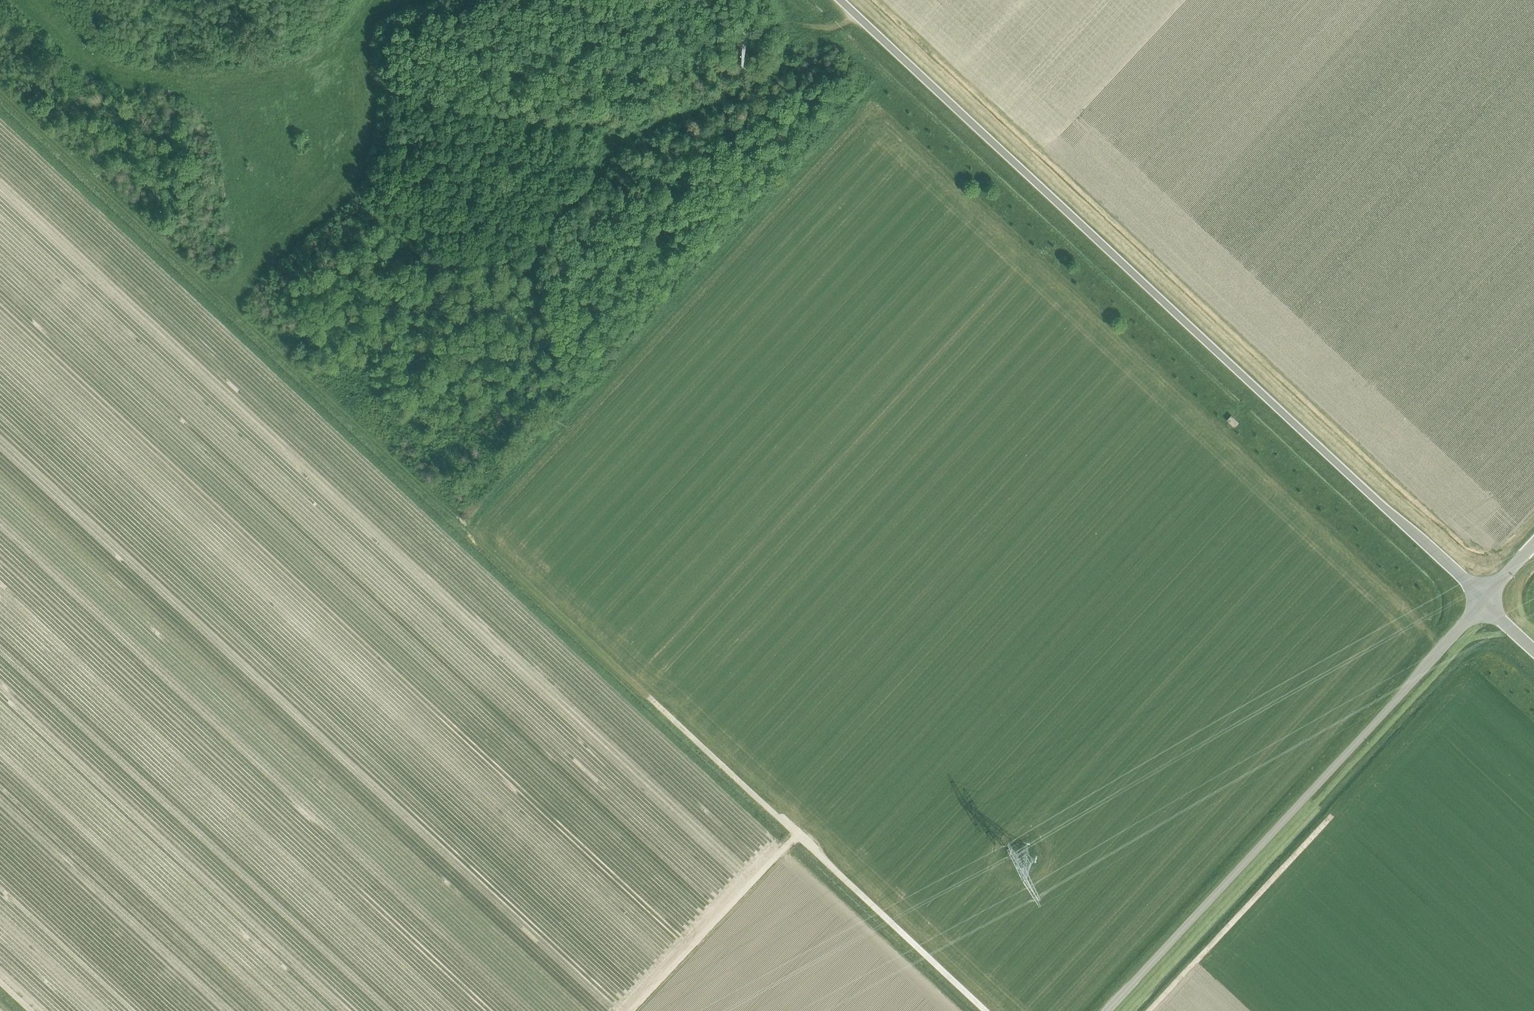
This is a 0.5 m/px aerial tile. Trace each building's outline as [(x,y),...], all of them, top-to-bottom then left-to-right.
[(736,40),(738,46),(747,42),(745,36),(736,40)] [(1227,419),(1234,426),(1238,422),(1230,415),(1227,419)]
